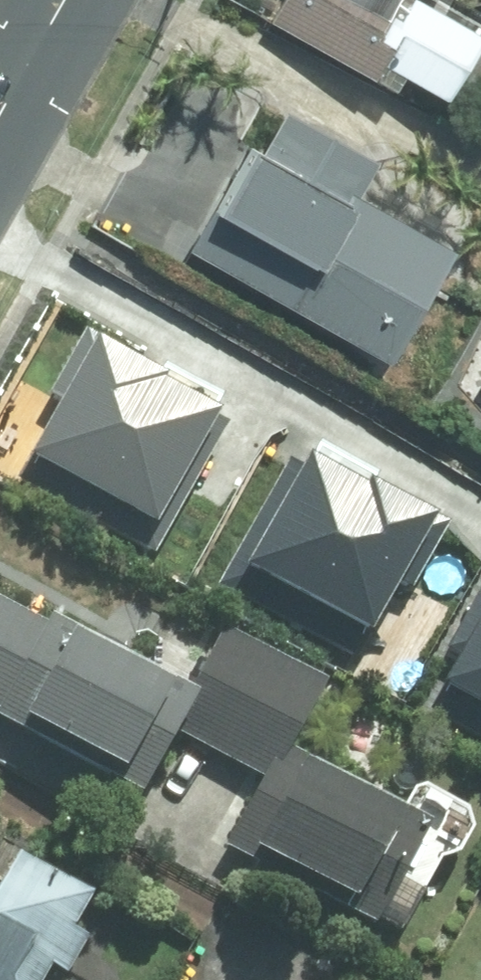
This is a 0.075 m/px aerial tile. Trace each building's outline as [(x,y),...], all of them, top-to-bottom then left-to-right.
[(454,103),(480,55),(480,31),(425,0),(284,0),(273,19),(403,93),(412,78),(454,103)] [(340,234),(380,162),(291,111),(243,199),(230,193),(212,225),(224,233),(209,259),(284,301),(282,304),(402,371),(445,293),(340,234)] [(91,226),(153,260),(174,222),(112,188),(91,226)] [(347,576),(363,456),(237,438),(167,344),(71,415),(171,550),(347,576)] [(52,609),(46,619),(0,595),(0,712),(146,792),(179,732),(202,690),(189,684),(52,609)] [(377,930),(434,824),(290,746),(326,680),(221,624),(189,684),(202,690),(179,732),(261,777),(223,846),(377,930)] [(21,852),(0,889),(0,979),(65,979),(91,936),(76,927),(94,895),(21,852)]
